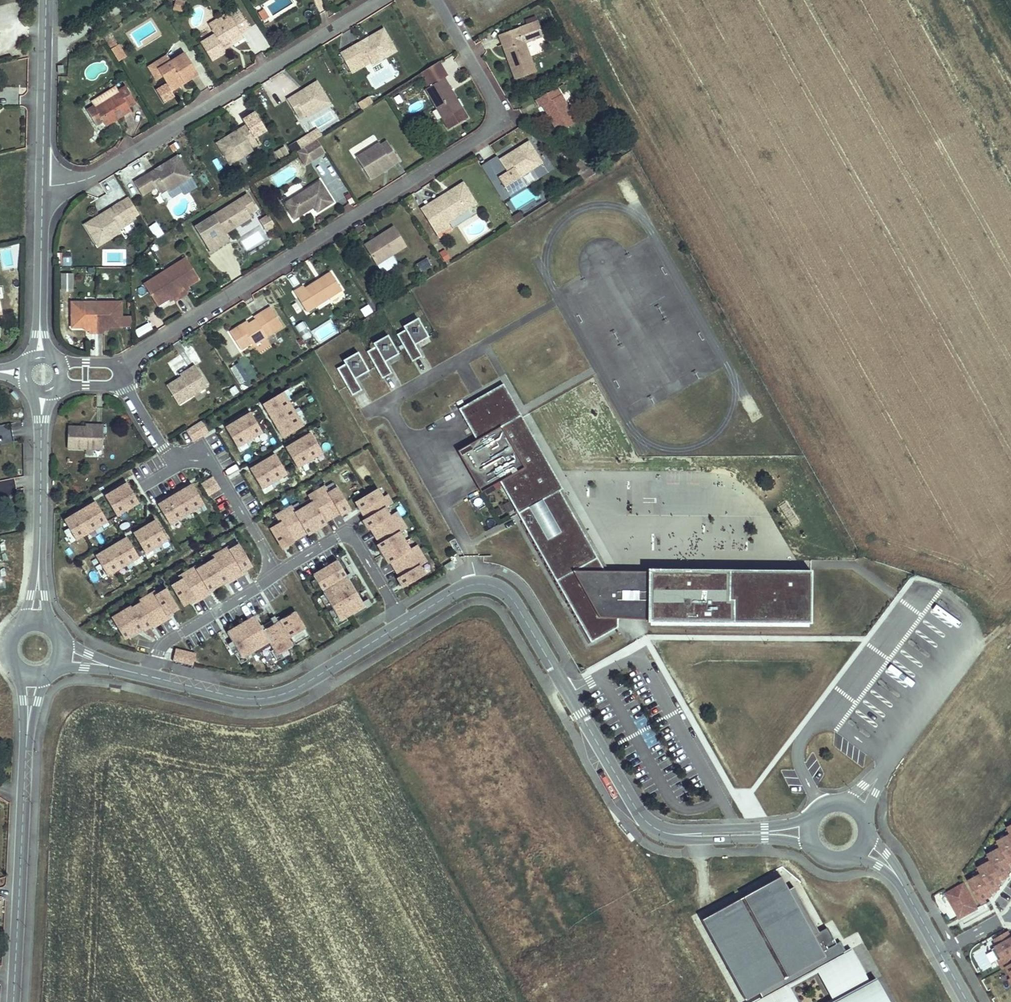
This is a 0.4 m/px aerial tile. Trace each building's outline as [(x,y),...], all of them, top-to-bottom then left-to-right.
[(183,1),(180,0),(176,0),(173,9),(181,11),(183,1)] [(267,19),(262,10),(258,13),(263,21),(267,19)] [(222,46),(242,34),(241,33),(250,28),(240,13),(231,18),(231,17),(230,17),(212,28),(211,29),(215,34),(201,43),(212,61),(226,52),(222,46)] [(212,28),(230,17),(228,13),(209,24),(212,28)] [(537,22),(535,16),(525,20),(527,25),(537,22)] [(535,72),(525,43),(543,36),(537,22),(527,25),(499,36),(507,57),(510,56),(511,59),(508,60),(515,79),(535,72)] [(396,51),(383,29),(370,37),(372,40),(362,46),(360,42),(353,46),(361,60),(368,56),(371,62),(373,65),(396,51)] [(111,32),(103,36),(117,61),(125,56),(111,32)] [(224,49),(244,38),(242,34),(222,46),(224,49)] [(362,46),(372,40),(370,37),(360,42),(362,46)] [(361,60),(353,46),(340,54),(352,73),(371,62),(368,56),(361,60)] [(198,75),(195,69),(185,53),(171,61),(158,69),(162,76),(169,88),(182,80),(184,84),(198,75)] [(171,61),(167,55),(148,67),(156,80),(162,76),(158,69),(171,61)] [(456,99),(444,78),(447,76),(439,61),(421,73),(426,81),(424,82),(428,88),(425,89),(449,129),(462,121),(454,108),(456,99)] [(171,91),(184,84),(182,80),(169,88),(171,91)] [(330,103),(317,82),(303,90),(305,93),(296,99),(294,95),(287,100),(295,113),(302,109),(306,115),(307,117),(330,103)] [(131,111),(128,106),(135,101),(126,86),(122,88),(118,91),(120,94),(96,109),(94,106),(87,110),(96,126),(103,121),(106,126),(131,111)] [(94,106),(96,109),(120,94),(118,91),(115,86),(91,101),(94,106)] [(561,95),(557,88),(552,91),(556,98),(561,95)] [(296,99),(305,93),(303,90),(294,95),(296,99)] [(576,122),(561,95),(556,98),(552,91),(536,100),(540,107),(543,106),(558,132),(576,122)] [(403,102),(399,95),(394,98),(398,105),(403,102)] [(373,103),(369,96),(358,103),(362,110),(373,103)] [(468,118),(456,99),(454,108),(462,121),(468,118)] [(523,117),(518,106),(508,110),(514,121),(523,117)] [(306,115),(302,109),(295,113),(299,119),(306,115)] [(252,149),(248,142),(254,138),(246,125),(239,130),(241,133),(232,139),(230,135),(217,143),(230,165),(253,151),(252,149)] [(232,139),(241,133),(239,130),(230,135),(232,139)] [(301,149),(312,142),(308,136),(297,142),(301,149)] [(258,145),(254,138),(248,142),(252,149),(258,145)] [(312,161),(325,153),(317,139),(315,140),(312,142),(301,149),(296,151),(301,159),(308,155),(312,161)] [(391,148),(387,141),(380,145),(384,152),(391,148)] [(519,177),(542,163),(529,142),(516,150),(518,153),(508,159),(506,156),(499,160),(507,172),(498,178),(507,192),(522,182),(519,177)] [(399,161),(391,148),(384,152),(379,143),(356,158),(370,179),(383,171),(381,167),(390,162),(392,165),(399,161)] [(288,153),(283,147),(275,151),(280,158),(288,153)] [(508,159),(518,153),(516,150),(506,156),(508,159)] [(191,169),(200,165),(193,151),(184,156),(191,169)] [(312,161),(308,155),(301,159),(305,165),(312,161)] [(191,177),(177,156),(164,164),(166,168),(157,173),(155,170),(134,183),(142,196),(163,183),(168,192),(191,177)] [(496,156),(481,165),(489,179),(504,170),(496,156)] [(323,181),(336,174),(326,158),(314,165),(323,181)] [(579,168),(587,163),(580,159),(576,163),(579,168)] [(383,171),(392,165),(390,162),(381,167),(383,171)] [(526,187),(548,173),(542,163),(519,177),(522,182),(526,187)] [(579,168),(576,163),(573,165),(584,181),(586,179),(579,168)] [(600,170),(587,163),(579,168),(586,179),(600,170)] [(157,173),(166,168),(164,164),(155,170),(157,173)] [(616,183),(627,198),(634,192),(624,178),(616,183)] [(333,202),(320,181),(284,204),(294,219),(310,210),(308,208),(313,205),(314,207),(317,212),(333,202)] [(167,189),(163,183),(156,187),(160,193),(167,189)] [(476,204),(463,183),(450,191),(452,194),(443,200),(441,197),(434,201),(437,205),(424,213),(439,238),(452,229),(448,222),(476,204)] [(494,186),(502,201),(509,197),(501,183),(494,186)] [(443,200),(452,194),(450,191),(441,197),(443,200)] [(225,234),(251,217),(249,214),(256,209),(247,194),(239,199),(241,201),(223,213),(221,211),(195,227),(211,252),(229,241),(225,234)] [(223,213),(241,201),(239,199),(221,211),(223,213)] [(424,213),(437,205),(434,201),(421,209),(424,213)] [(98,246),(121,232),(120,229),(116,224),(121,220),(129,215),(121,202),(107,211),(109,214),(100,220),(98,216),(84,225),(98,246)] [(100,220),(109,214),(107,211),(98,216),(100,220)] [(268,213),(258,219),(266,231),(276,225),(268,213)] [(524,218),(521,213),(515,216),(516,218),(514,220),(516,223),(524,218)] [(133,221),(129,215),(121,220),(125,226),(133,221)] [(125,226),(121,220),(116,224),(120,229),(125,226)] [(162,232),(157,225),(150,229),(155,236),(162,232)] [(377,265),(406,246),(394,227),(382,234),(384,236),(373,244),(371,241),(364,245),(377,265)] [(373,244),(384,236),(382,234),(371,241),(373,244)] [(11,255),(9,248),(0,250),(0,257),(11,255)] [(449,257),(445,252),(441,254),(444,260),(449,257)] [(71,266),(71,253),(57,253),(58,266),(71,266)] [(382,272),(397,263),(392,255),(377,265),(382,272)] [(188,287),(200,279),(186,258),(144,284),(157,306),(169,299),(172,297),(174,300),(175,301),(188,293),(187,292),(185,289),(188,287)] [(420,271),(432,265),(427,258),(416,264),(420,271)] [(316,307),(342,290),(331,272),(305,289),(303,286),(294,292),(305,309),(314,304),(316,307)] [(72,289),(72,274),(62,273),(62,289),(72,289)] [(122,316),(121,302),(71,302),(72,328),(85,328),(89,328),(89,331),(89,333),(104,333),(104,331),(104,328),(108,328),(122,328),(122,316)] [(307,312),(316,307),(314,304),(305,309),(307,312)] [(366,316),(372,312),(368,305),(361,310),(366,316)] [(266,335),(281,325),(270,307),(254,317),(256,320),(243,328),(241,325),(230,333),(241,350),(252,343),(253,346),(267,337),(266,335)] [(133,327),(133,316),(124,316),(124,327),(133,327)] [(403,326),(412,321),(409,316),(400,321),(403,326)] [(429,337),(418,318),(412,321),(403,326),(405,330),(397,335),(403,345),(405,350),(412,362),(422,356),(415,345),(414,343),(424,337),(425,339),(429,337)] [(333,321),(312,330),(319,345),(339,336),(333,321)] [(311,335),(302,322),(296,327),(304,340),(311,335)] [(139,337),(152,330),(148,324),(135,331),(139,337)] [(267,337),(283,327),(281,325),(266,335),(267,337)] [(379,340),(388,335),(385,330),(376,335),(379,340)] [(392,373),(385,362),(384,360),(394,355),(395,356),(399,354),(388,335),(379,340),(373,344),(375,347),(367,352),(382,379),(392,373)] [(345,364),(337,369),(352,396),(362,390),(355,379),(354,377),(364,372),(365,373),(369,371),(358,352),(343,361),(345,364)] [(208,386),(195,366),(188,370),(189,372),(182,377),(167,386),(178,405),(208,386)] [(810,624),(811,571),(792,570),(786,570),(690,570),(684,570),(682,570),(682,572),(642,572),(642,584),(611,583),(605,572),(577,522),(559,532),(562,538),(556,541),(533,501),(539,497),(541,501),(559,491),(559,490),(562,488),(521,415),(508,422),(506,419),(519,412),(513,402),(512,403),(507,394),(508,393),(503,384),(459,409),(476,440),(457,451),(463,461),(466,459),(477,478),(474,480),(481,493),(485,490),(500,482),(502,486),(539,550),(591,643),(618,627),(618,618),(633,610),(640,619),(701,623),(810,624)] [(19,399),(14,392),(11,394),(16,401),(19,399)] [(303,426),(283,392),(263,404),(283,438),(303,426)] [(508,422),(521,415),(519,412),(506,419),(508,422)] [(262,433),(250,413),(225,427),(237,448),(262,433)] [(192,442),(209,433),(202,420),(185,429),(192,442)] [(14,442),(11,424),(0,426),(0,443),(0,444),(14,442)] [(102,450),(103,426),(95,425),(95,427),(86,427),(68,427),(67,448),(102,450)] [(322,453),(311,433),(286,448),(297,468),(322,453)] [(287,474),(275,454),(250,469),(262,489),(287,474)] [(477,478),(466,459),(463,461),(474,480),(477,478)] [(199,483),(205,497),(220,489),(213,476),(199,483)] [(488,494),(502,486),(500,482),(485,490),(488,494)] [(139,503),(127,483),(105,496),(117,516),(139,503)] [(204,504),(192,484),(158,505),(170,525),(204,504)] [(350,509),(338,488),(329,493),(325,486),(317,491),(332,518),(339,513),(341,515),(350,509)] [(385,508),(392,504),(387,495),(382,498),(377,489),(355,502),(365,519),(363,520),(366,525),(388,512),(385,508)] [(332,518),(317,491),(308,496),(312,503),(304,508),(317,529),(326,524),(325,522),(332,518)] [(577,522),(559,491),(541,501),(539,497),(533,501),(556,541),(562,538),(559,532),(577,522)] [(107,522),(95,502),(64,521),(76,540),(107,522)] [(317,529),(304,508),(296,513),(292,506),(283,511),(299,537),(306,533),(307,535),(317,529)] [(299,537),(283,511),(275,516),(279,523),(270,528),(283,549),(293,543),(292,542),(299,537)] [(375,536),(402,520),(397,512),(390,516),(388,512),(366,525),(369,530),(371,529),(375,536)] [(743,549),(745,519),(704,516),(703,538),(713,538),(712,547),(743,549)] [(400,533),(407,529),(402,520),(375,536),(379,543),(377,545),(383,554),(405,541),(400,533)] [(167,540),(156,521),(133,534),(145,554),(167,540)] [(107,576),(139,558),(127,537),(95,555),(107,576)] [(421,554),(417,545),(409,550),(405,541),(383,554),(389,564),(391,562),(395,569),(421,554)] [(252,566),(239,545),(230,550),(229,547),(220,552),(236,578),(244,574),(242,572),(252,566)] [(236,578),(220,552),(212,557),(213,560),(205,565),(218,586),(227,581),(228,583),(236,578)] [(425,575),(420,567),(426,562),(421,554),(395,569),(399,577),(397,578),(403,588),(425,575)] [(338,561),(313,576),(338,617),(333,620),(337,627),(348,620),(346,617),(370,602),(368,599),(362,602),(338,561)] [(447,570),(455,565),(452,561),(444,566),(447,570)] [(218,586),(205,565),(197,570),(195,567),(187,572),(203,598),(210,594),(209,592),(218,586)] [(348,578),(355,574),(352,568),(348,571),(350,573),(346,575),(348,578)] [(203,598),(187,572),(179,577),(180,580),(172,585),(184,606),(194,601),(195,603),(203,598)] [(642,584),(642,572),(605,572),(611,583),(642,584)] [(178,610),(165,589),(157,594),(155,591),(147,597),(162,622),(170,618),(168,616),(178,610)] [(131,607),(112,618),(124,639),(142,628),(144,631),(153,625),(154,627),(162,622),(147,597),(138,602),(140,604),(132,609),(131,607)] [(640,619),(633,610),(618,618),(640,619)] [(309,637),(294,612),(280,620),(290,637),(295,645),(309,637)] [(234,645),(230,647),(235,655),(241,664),(247,660),(245,656),(269,641),(274,649),(271,651),(277,662),(284,658),(283,657),(281,653),(289,648),(292,647),(274,615),(271,617),(274,624),(263,630),(255,617),(227,633),(234,645)] [(280,620),(277,622),(287,639),(290,637),(280,620)] [(235,655),(230,647),(227,649),(231,656),(235,655)] [(291,652),(289,648),(281,653),(283,657),(291,652)] [(193,666),(196,655),(175,650),(173,661),(193,666)] [(998,843),(1001,849),(988,856),(991,862),(979,869),(982,875),(969,882),(982,906),(987,904),(984,900),(993,895),(992,893),(996,891),(994,886),(1003,882),(1002,880),(1006,877),(1004,873),(1010,869),(1010,836),(998,843)] [(760,992),(763,997),(784,986),(788,984),(815,969),(844,953),(846,952),(841,942),(836,944),(827,928),(819,932),(794,887),(789,890),(781,876),(701,920),(745,1000),(760,992)] [(973,902),(964,885),(947,894),(956,911),(973,902)] [(1008,932),(994,939),(998,946),(992,950),(1003,969),(1007,967),(1010,964),(1010,937),(1008,932)] [(870,982),(852,949),(846,952),(844,953),(862,987),(870,982)] [(844,953),(815,969),(834,1001),(862,987),(844,953)] [(876,979),(870,982),(862,987),(834,1001),(889,1001),(876,979)] [(788,984),(784,986),(793,1001),(798,1001),(788,984)] [(784,986),(763,997),(754,1001),(793,1001),(784,986)]
